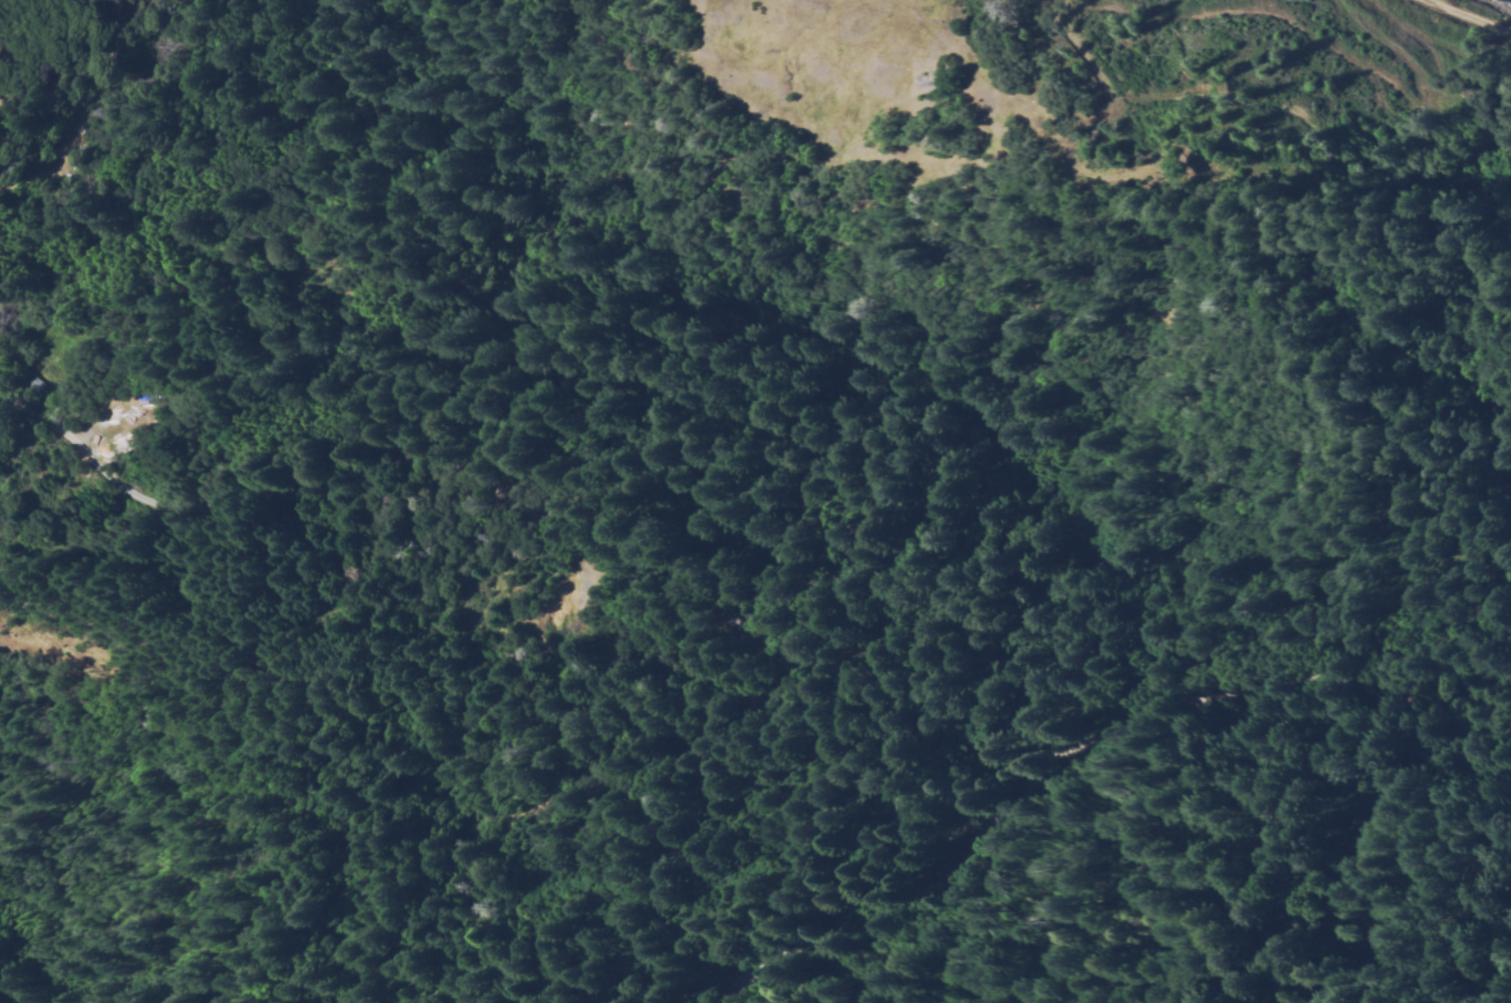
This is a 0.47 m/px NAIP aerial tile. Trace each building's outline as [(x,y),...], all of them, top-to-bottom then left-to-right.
[(35,394),(26,387),(34,376),(43,383),(35,394)] [(592,613),(587,610),(594,599),(598,602),(592,613)] [(573,623),(570,621),(574,614),(578,616),(573,623)] [(584,636),(577,631),(581,625),(588,631),(584,636)]
